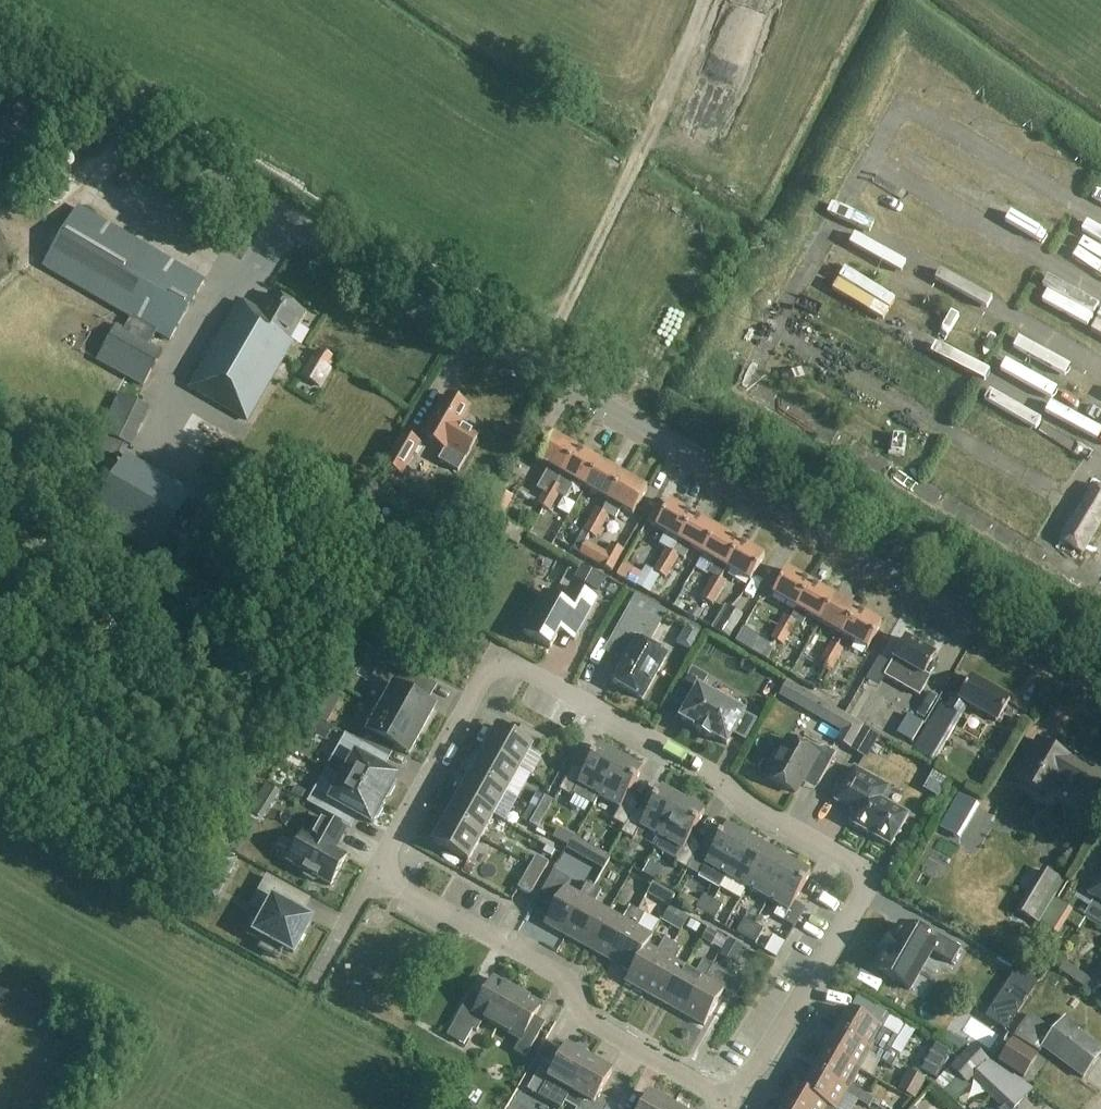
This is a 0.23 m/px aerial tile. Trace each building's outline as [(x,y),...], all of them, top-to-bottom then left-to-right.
[(155,333),(168,341),(203,282),(77,209),(42,267),(130,319),(155,333)] [(270,294),(259,314),(238,302),(189,388),(247,421),(291,344),(289,343),(305,314),(270,294)] [(148,345),(155,333),(130,319),(123,331),(116,327),(97,361),(142,387),(162,353),(148,345)] [(311,359),(301,377),(320,388),(331,370),(328,369),(333,359),(319,352),(314,361),(311,359)] [(149,410),(119,396),(119,395),(100,433),(131,448),(149,410)] [(445,397),(421,440),(444,453),(446,449),(466,460),(479,436),(460,426),(469,410),(445,397)] [(402,436),(384,468),(400,477),(418,445),(402,436)] [(535,490),(543,495),(557,502),(560,497),(564,492),(556,487),(577,451),(552,436),(538,461),(549,468),(535,490)] [(575,483),(585,489),(599,464),(577,451),(556,487),(564,492),(560,497),(566,500),(575,483)] [(213,494),(136,458),(109,519),(185,554),(213,494)] [(585,489),(607,501),(621,476),(599,464),(585,489)] [(596,510),(589,521),(602,529),(609,518),(615,521),(621,509),(632,516),(647,491),(621,476),(607,501),(608,502),(602,513),(596,510)] [(1092,485),(1058,541),(1081,555),(1100,521),(1100,490),(1092,485)] [(500,491),(493,508),(491,512),(504,518),(514,497),(500,491)] [(536,505),(540,507),(550,513),(557,502),(543,495),(536,505)] [(653,573),(660,577),(679,543),(694,518),(668,504),(654,529),(665,535),(659,546),(666,550),(653,573)] [(691,550),(702,556),(716,531),(694,518),(679,543),(660,577),(666,580),(679,557),(684,560),(691,550)] [(602,529),(589,521),(583,532),(595,540),(602,529)] [(712,576),(714,577),(720,581),(726,570),(724,568),(738,543),(716,531),(702,556),(714,563),(710,570),(707,573),(712,576)] [(579,556),(613,573),(624,551),(611,544),(606,553),(586,543),(579,556)] [(763,558),(738,543),(724,568),(726,570),(749,583),(763,558)] [(573,580),(598,594),(606,581),(581,566),(573,580)] [(771,597),(796,611),(797,611),(811,586),(786,572),(771,597)] [(634,586),(650,595),(657,584),(641,575),(634,586)] [(714,577),(707,588),(718,595),(725,584),(720,581),(714,577)] [(776,644),(784,648),(795,623),(800,626),(805,616),(819,624),(833,599),(811,586),(797,611),(796,611),(790,621),(776,644)] [(526,628),(522,634),(549,649),(558,633),(563,632),(564,629),(577,636),(596,601),(571,587),(561,606),(543,596),(533,614),(530,612),(522,626),(526,628)] [(718,595),(707,588),(700,600),(712,606),(718,595)] [(826,643),(829,646),(830,645),(836,648),(843,638),(841,637),(855,612),(833,599),(819,624),(832,631),(826,643)] [(743,616),(725,606),(712,629),(728,639),(743,616)] [(630,649),(611,684),(641,701),(666,657),(647,647),(659,624),(630,608),(612,639),(630,649)] [(880,626),(855,612),(841,637),(843,638),(866,651),(880,626)] [(770,640),(776,644),(790,621),(782,617),(770,640)] [(687,626),(676,644),(691,654),(702,635),(687,626)] [(759,640),(743,630),(735,643),(751,652),(759,640)] [(896,661),(886,679),(897,685),(919,698),(930,679),(924,675),(934,657),(905,640),(894,660),(896,661)] [(830,645),(829,646),(823,656),(836,664),(843,651),(836,648),(830,645)] [(365,661),(369,654),(360,650),(356,657),(365,661)] [(836,664),(823,656),(816,667),(829,675),(832,670),(836,664)] [(426,706),(407,696),(417,677),(384,659),(373,678),(393,689),(381,711),(422,733),(434,711),(426,706)] [(695,731),(709,739),(710,737),(726,746),(732,736),(743,742),(755,722),(743,715),(737,712),(740,708),(717,694),(714,699),(699,691),(706,679),(692,671),(673,703),(686,711),(681,721),(696,730),(695,731)] [(940,705),(912,752),(933,764),(967,706),(996,723),(1009,701),(972,679),(960,698),(953,695),(945,709),(940,705)] [(863,726),(825,704),(817,718),(841,732),(836,741),(850,749),(863,726)] [(409,756),(422,733),(381,711),(371,706),(353,739),(376,752),(382,741),(409,756)] [(912,744),(923,725),(907,716),(896,735),(912,744)] [(488,740),(481,751),(518,772),(531,749),(538,753),(545,740),(521,727),(514,739),(497,730),(492,740),(488,740)] [(864,728),(851,751),(864,758),(877,735),(864,728)] [(343,779),(384,803),(397,780),(383,772),(369,765),(376,752),(353,739),(345,735),(331,760),(348,769),(343,779)] [(798,746),(787,740),(780,753),(776,753),(770,763),(773,766),(766,778),(795,795),(802,781),(807,780),(818,785),(835,754),(825,748),(818,750),(804,741),(800,743),(798,746)] [(1016,780),(1048,798),(1059,779),(1071,786),(1072,792),(1094,804),(1100,792),(1100,774),(1063,752),(1061,754),(1038,741),(1016,780)] [(573,795),(594,806),(598,798),(621,757),(619,756),(609,751),(605,752),(598,748),(583,776),(571,769),(559,792),(570,799),(573,795)] [(518,772),(481,751),(475,763),(477,767),(472,776),(506,794),(518,772)] [(621,834),(637,806),(626,800),(641,772),(634,768),(633,765),(623,759),(623,758),(621,757),(598,798),(619,810),(612,822),(624,829),(621,834)] [(853,769),(834,803),(854,814),(848,825),(890,848),(908,817),(871,796),(878,783),(853,769)] [(463,785),(456,796),(493,817),(506,794),(472,776),(467,785),(463,785)] [(371,825),(384,803),(343,779),(337,789),(321,780),(307,805),(337,822),(344,810),(358,818),(371,825)] [(640,829),(661,841),(684,800),(681,799),(671,793),(667,794),(661,790),(645,818),(634,812),(637,806),(621,834),(633,841),(640,829)] [(978,806),(959,795),(941,825),(959,836),(978,806)] [(493,817),(456,796),(450,808),(452,811),(447,820),(481,839),(493,817)] [(544,799),(536,812),(545,817),(552,803),(544,799)] [(686,801),(684,800),(661,841),(656,849),(677,861),(675,865),(687,871),(699,848),(688,842),(703,814),(697,811),(696,807),(685,801),(686,801)] [(545,817),(536,812),(529,826),(537,831),(545,817)] [(318,817),(307,837),(300,833),(284,861),(299,870),(301,875),(314,882),(319,881),(331,887),(347,859),(333,851),(336,845),(339,846),(346,832),(318,817)] [(481,839),(447,820),(442,829),(438,829),(433,838),(435,842),(434,844),(468,862),(481,839)] [(580,820),(573,834),(625,857),(629,850),(614,843),(617,836),(580,820)] [(719,890),(726,878),(747,840),(744,838),(741,835),(734,832),(731,831),(726,828),(711,855),(699,848),(687,871),(719,890)] [(609,858),(572,838),(566,850),(603,870),(609,858)] [(726,878),(746,890),(768,850),(754,842),(750,842),(747,840),(726,878)] [(746,890),(767,901),(788,863),(785,861),(783,859),(769,851),(769,850),(768,850),(746,890)] [(200,894),(215,902),(224,885),(238,860),(223,852),(200,894)] [(536,857),(527,874),(539,881),(549,865),(536,857)] [(767,901),(779,908),(773,917),(783,923),(788,913),(810,875),(804,872),(802,870),(795,866),(792,865),(788,863),(767,901)] [(1100,901),(1100,871),(1088,894),(1100,901)] [(1047,872),(1019,916),(1054,935),(1068,911),(1054,901),(1064,883),(1047,872)] [(539,881),(527,874),(517,890),(530,897),(539,881)] [(603,887),(626,895),(631,883),(608,875),(603,887)] [(293,954),(311,922),(288,909),(296,895),(267,879),(251,908),(266,916),(256,934),(265,939),(262,945),(280,955),(283,949),(293,954)] [(564,888),(561,893),(550,887),(537,910),(548,916),(543,925),(566,938),(593,888),(586,884),(579,897),(564,888)] [(566,938),(587,950),(608,913),(593,905),(601,892),(593,888),(566,938)] [(695,910),(705,916),(712,902),(703,897),(695,910)] [(722,908),(712,902),(705,916),(714,921),(722,908)] [(622,921),(608,913),(587,950),(609,962),(637,912),(629,908),(622,921)] [(670,908),(666,913),(661,921),(680,933),(688,919),(670,908)] [(609,962),(630,974),(631,974),(646,947),(647,947),(652,937),(637,929),(643,916),(637,912),(609,962)] [(736,934),(746,939),(753,926),(744,920),(736,934)] [(717,943),(727,948),(738,930),(728,924),(717,943)] [(763,931),(753,926),(746,939),(755,945),(763,931)] [(896,930),(876,970),(908,986),(920,963),(939,972),(947,956),(896,930)] [(686,931),(680,940),(699,951),(704,941),(686,931)] [(656,953),(647,947),(646,947),(631,974),(630,974),(625,983),(645,994),(673,944),(664,940),(656,953)] [(681,950),(674,944),(673,944),(645,994),(664,1005),(685,968),(673,962),(681,950)] [(664,1005),(684,1016),(712,965),(703,960),(695,974),(685,968),(664,1005)] [(1066,961),(1059,970),(1078,984),(1092,996),(1100,985),(1098,989),(1100,991),(1100,965),(1092,978),(1086,974),(1066,961)] [(704,1027),(724,990),(736,997),(744,983),(712,965),(684,1016),(704,1027)] [(484,1021),(498,1029),(518,995),(493,981),(479,1005),(468,999),(455,1023),(456,1023),(447,1038),(464,1047),(473,1031),(477,1034),(484,1021)] [(541,1008),(518,995),(498,1029),(521,1042),(515,1053),(526,1059),(542,1031),(531,1025),(541,1008)] [(1006,1035),(1018,1014),(996,1001),(984,1022),(1006,1035)] [(899,1039),(882,1030),(889,1018),(875,1010),(868,1022),(849,1010),(837,1031),(870,1050),(872,1046),(884,1052),(879,1061),(892,1068),(899,1056),(891,1051),(899,1039)] [(1054,1033),(1028,1015),(1013,1036),(1038,1052),(1041,1049),(1082,1080),(1100,1055),(1100,1051),(1062,1022),(1054,1033)] [(837,1031),(825,1052),(858,1071),(867,1054),(879,1061),(884,1052),(872,1046),(870,1050),(837,1031)] [(1034,1059),(1034,1058),(1011,1043),(998,1063),(1022,1078),(1034,1059)] [(1027,1097),(1007,1079),(976,1050),(970,1045),(934,1085),(953,1102),(970,1081),(980,1072),(998,1089),(990,1097),(1002,1108),(1015,1108),(1027,1097)] [(950,1056),(934,1047),(921,1069),(938,1078),(950,1056)] [(570,1094),(589,1061),(567,1048),(554,1070),(543,1064),(527,1090),(559,1108),(561,1108),(570,1094)] [(825,1052),(814,1072),(847,1091),(849,1087),(858,1071),(825,1052)] [(589,1061),(570,1094),(582,1101),(578,1108),(607,1108),(610,1104),(599,1097),(612,1075),(589,1061)] [(802,1092),(802,1093),(827,1107),(827,1108),(829,1108),(836,1108),(844,1095),(856,1102),(860,1093),(849,1087),(847,1091),(814,1072),(802,1092)] [(909,1072),(898,1092),(916,1101),(926,1082),(909,1072)] [(783,1108),(826,1108),(827,1108),(827,1107),(802,1093),(802,1092),(795,1088),(783,1108)] [(872,1100),(860,1093),(856,1102),(868,1108),(872,1100)] [(672,1108),(650,1096),(642,1108),(672,1108)]
